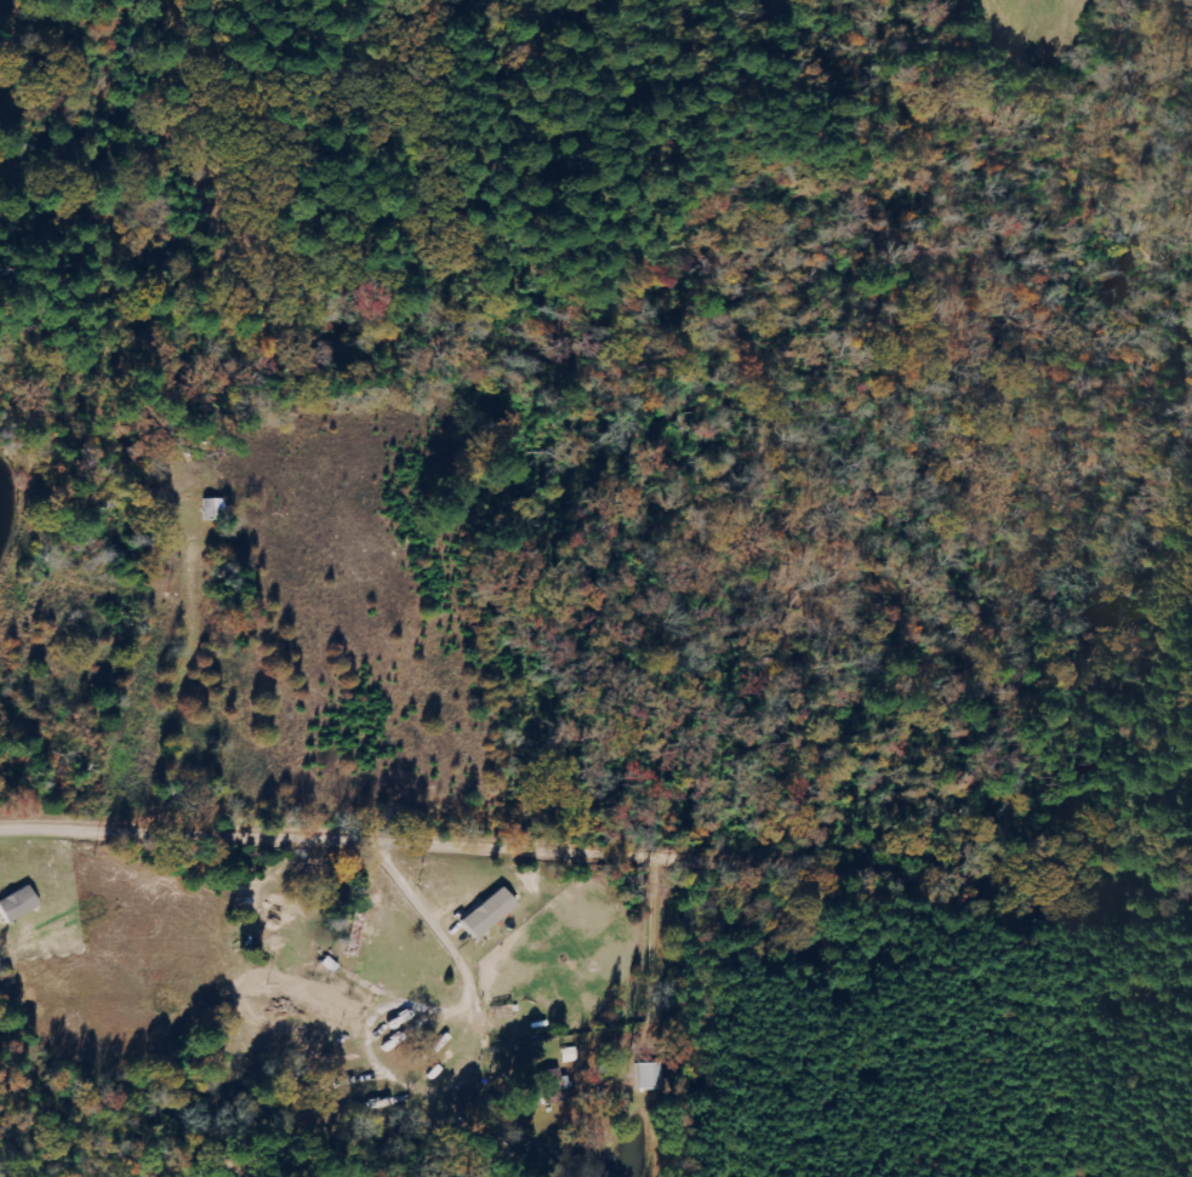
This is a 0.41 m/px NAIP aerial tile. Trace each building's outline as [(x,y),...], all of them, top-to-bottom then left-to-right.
[(203,500),(203,519),(223,519),(222,500),(203,500)] [(38,906),(26,884),(0,899),(0,914),(6,924),(38,906)] [(473,939),(514,906),(499,887),(458,920),(473,939)] [(536,1073),(544,1105),(565,1100),(557,1068),(536,1073)]
